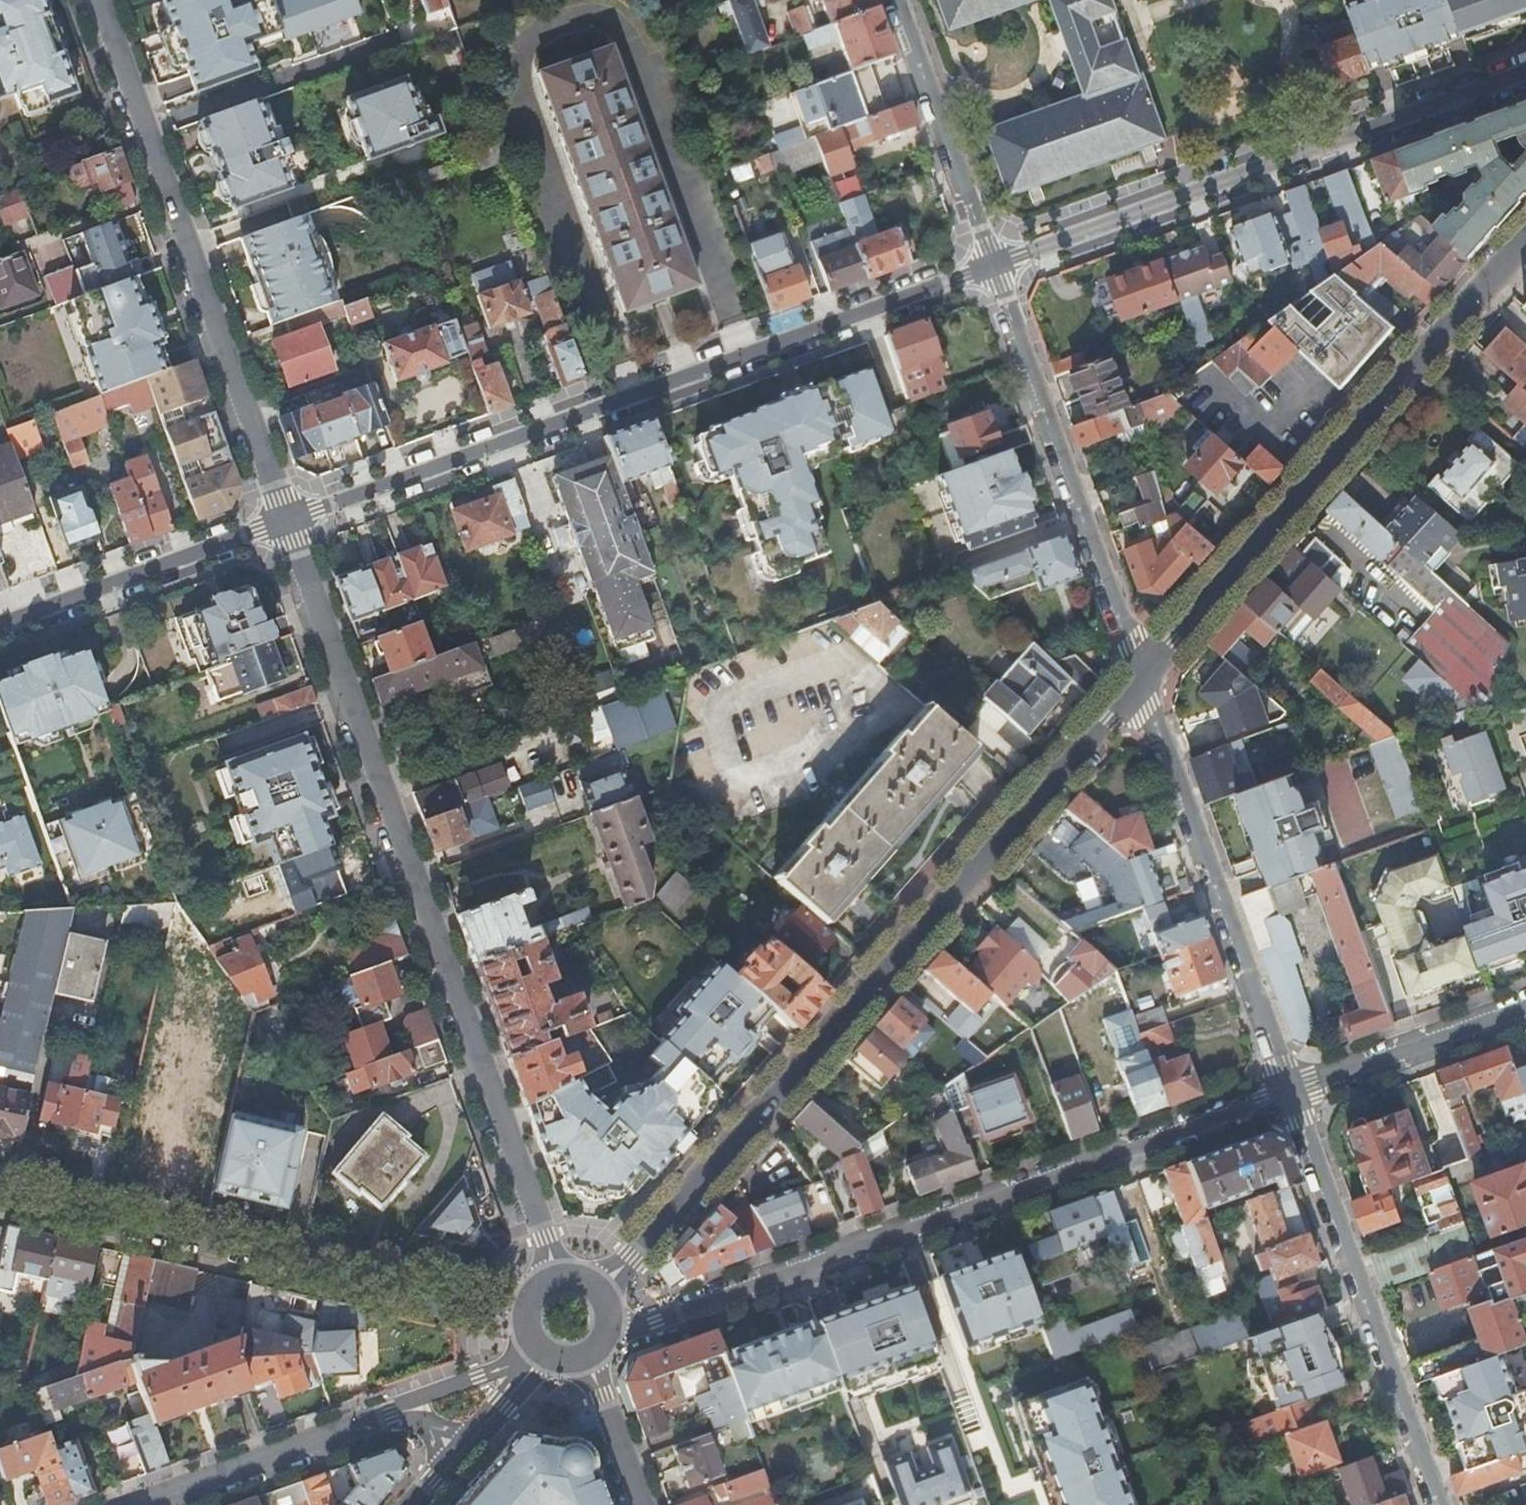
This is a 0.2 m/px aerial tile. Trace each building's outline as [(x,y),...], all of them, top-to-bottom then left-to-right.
[(12,95),(18,110),(19,110),(43,101),(44,105),(76,94),(61,52),(60,52),(47,16),(48,16),(42,0),(0,0),(0,99),(12,95)] [(171,26),(164,28),(178,69),(185,66),(194,92),(242,75),(215,0),(161,0),(171,26)] [(242,75),(254,70),(245,44),(279,31),(283,41),(312,31),(302,0),(279,0),(269,4),(268,0),(245,0),(231,5),(229,0),(215,0),(242,75)] [(312,31),(360,13),(355,0),(356,0),(302,0),(312,31)] [(448,7),(446,0),(420,0),(425,15),(448,7)] [(694,3),(693,0),(658,0),(663,14),(673,11),(694,3)] [(767,48),(754,10),(766,6),(763,0),(730,0),(722,3),(722,4),(712,8),(717,23),(728,19),(742,57),(767,48)] [(875,9),(872,0),(822,0),(831,25),(875,9)] [(949,28),(1027,0),(938,0),(949,28)] [(1143,74),(1138,76),(1124,37),(1098,47),(1089,21),(1115,11),(1111,0),(1049,0),(1060,29),(1084,95),(988,130),(1011,194),(1165,138),(1143,74)] [(1416,52),(1397,0),(1359,0),(1346,5),(1357,35),(1369,69),(1416,52)] [(1416,52),(1463,35),(1450,0),(1397,0),(1416,52)] [(1463,35),(1480,29),(1483,23),(1491,20),(1493,24),(1525,13),(1525,0),(1450,0),(1463,35)] [(795,38),(803,35),(811,32),(802,7),(786,12),(795,38)] [(867,64),(892,55),(875,9),(831,25),(811,32),(803,35),(808,49),(839,38),(850,70),(867,64)] [(506,10),(497,13),(495,18),(497,23),(502,25),(511,23),(513,18),(510,11),(506,10)] [(663,14),(668,28),(678,25),(673,11),(663,14)] [(1324,33),(1329,46),(1350,38),(1346,25),(1324,33)] [(1352,78),(1370,71),(1369,69),(1357,35),(1350,38),(1329,46),(1321,49),(1333,86),(1352,80),(1352,78)] [(690,294),(688,288),(695,286),(610,47),(538,72),(622,312),(632,308),(634,314),(653,307),(651,302),(670,295),(672,301),(690,294)] [(810,138),(814,136),(840,127),(854,122),(884,111),(882,103),(867,64),(850,70),(793,91),(805,124),(810,138)] [(418,122),(413,110),(402,78),(342,99),(364,161),(439,134),(433,116),(431,117),(418,122)] [(906,94),(882,103),(884,111),(909,102),(906,94)] [(252,102),(198,121),(199,124),(197,125),(199,130),(208,155),(209,159),(216,157),(217,160),(220,169),(221,172),(214,174),(216,178),(225,202),(226,207),(229,206),(230,209),(288,189),(277,158),(287,154),(281,138),(271,142),(256,103),(254,104),(253,101),(252,102)] [(822,160),(828,176),(853,167),(846,149),(917,124),(909,102),(884,111),(854,122),(840,127),(814,136),(822,160)] [(1456,206),(1448,215),(1444,212),(1433,224),(1468,256),(1525,190),(1525,149),(1513,163),(1502,154),(1497,141),(1512,135),(1525,148),(1525,102),(1397,148),(1413,191),(1414,195),(1430,189),(1428,184),(1440,180),(1439,176),(1450,172),(1456,176),(1469,171),(1468,169),(1479,164),(1485,175),(1477,184),(1474,182),(1465,192),(1465,200),(1458,207),(1456,206)] [(427,105),(413,110),(418,122),(431,117),(427,105)] [(781,148),(810,138),(805,124),(776,135),(781,148)] [(781,148),(780,149),(788,172),(822,160),(814,136),(810,138),(781,148)] [(498,145),(473,153),(479,170),(504,161),(498,145)] [(1388,201),(1389,200),(1401,196),(1413,191),(1397,148),(1372,158),(1388,201)] [(82,162),(68,167),(73,184),(81,187),(97,181),(100,191),(129,180),(118,149),(82,162)] [(780,149),(767,154),(775,177),(788,172),(780,149)] [(758,183),(775,177),(767,154),(750,160),(758,183)] [(444,164),(433,168),(436,177),(448,173),(444,164)] [(1337,272),(1377,244),(1364,210),(1348,166),(1323,175),(1340,222),(1319,229),(1303,183),(1285,189),(1293,211),(1302,236),(1319,285),(1337,272)] [(404,179),(408,190),(417,187),(416,184),(436,177),(433,168),(404,179)] [(100,191),(108,211),(136,200),(129,180),(100,191)] [(0,192),(0,211),(5,224),(29,215),(27,210),(18,185),(0,192)] [(417,187),(408,190),(412,203),(413,204),(422,200),(417,187)] [(1413,191),(1401,196),(1405,206),(1416,201),(1414,195),(1413,191)] [(1364,210),(1377,244),(1385,238),(1399,228),(1389,200),(1388,201),(1364,210)] [(869,210),(844,219),(847,228),(866,278),(909,263),(898,230),(878,237),(869,210)] [(1293,260),(1286,241),(1278,216),(1275,210),(1232,226),(1250,275),(1293,260)] [(1286,241),(1302,236),(1293,211),(1278,216),(1286,241)] [(325,305),(337,300),(306,214),(241,238),(272,324),(284,320),(287,319),(325,305)] [(1399,228),(1385,238),(1441,287),(1468,256),(1433,224),(1431,223),(1425,229),(1436,239),(1421,255),(1408,242),(1411,238),(1400,227),(1399,228)] [(87,248),(118,237),(115,228),(84,239),(87,248)] [(866,278),(847,228),(810,241),(817,260),(828,292),(866,278)] [(129,279),(133,278),(118,237),(87,248),(96,272),(78,279),(84,295),(103,289),(129,279)] [(1385,238),(1377,244),(1337,272),(1367,299),(1378,287),(1386,278),(1409,298),(1414,293),(1426,303),(1441,287),(1385,238)] [(1179,296),(1180,300),(1235,280),(1223,249),(1207,254),(1203,242),(1164,257),(1165,259),(1179,296)] [(769,275),(789,268),(782,250),(763,257),(769,275)] [(20,252),(0,259),(0,308),(36,295),(21,254),(20,252)] [(547,253),(538,256),(545,275),(547,282),(556,279),(547,253)] [(753,261),(772,312),(810,298),(798,264),(789,268),(769,275),(763,257),(753,261)] [(1179,296),(1165,259),(1130,271),(1137,291),(1120,297),(1126,314),(1143,308),(1143,309),(1179,296)] [(516,281),(508,260),(470,274),(478,294),(476,295),(488,327),(529,312),(526,306),(536,303),(546,330),(563,324),(547,282),(545,275),(519,285),(517,280),(516,281)] [(73,266),(59,271),(70,300),(84,295),(78,279),(73,266)] [(70,300),(59,271),(44,276),(55,306),(70,300)] [(1367,299),(1337,272),(1319,285),(1313,289),(1335,310),(1316,326),(1292,304),(1279,313),(1284,321),(1266,337),(1259,327),(1214,359),(1226,375),(1237,364),(1257,386),(1297,348),(1339,386),(1395,324),(1387,317),(1367,299)] [(138,304),(129,279),(103,289),(84,295),(70,300),(80,327),(77,328),(102,395),(148,379),(163,373),(154,347),(162,345),(146,301),(138,304)] [(1378,287),(1367,299),(1387,317),(1398,305),(1378,287)] [(364,299),(343,306),(346,314),(349,322),(349,323),(370,315),(364,299)] [(275,331),(287,327),(339,308),(337,300),(325,305),(287,319),(284,320),(272,324),(275,331)] [(317,325),(346,314),(343,306),(339,308),(287,327),(290,334),(271,341),(287,385),(333,368),(317,325)] [(431,324),(381,342),(395,381),(445,363),(444,360),(467,352),(458,328),(454,318),(432,327),(431,324)] [(909,402),(945,389),(939,375),(932,356),(937,354),(925,319),(885,334),(909,402)] [(467,352),(469,358),(485,352),(474,322),(458,328),(467,352)] [(544,345),(560,388),(583,380),(563,324),(546,330),(540,334),(544,345)] [(1519,383),(1525,389),(1525,343),(1506,324),(1482,349),(1519,383)] [(1083,353),(1067,359),(1071,368),(1072,367),(1086,362),(1083,353)] [(1131,405),(1113,353),(1086,362),(1072,367),(1091,420),(1131,405)] [(944,373),(937,354),(932,356),(939,375),(944,373)] [(899,428),(892,409),(873,358),(834,372),(833,369),(761,395),(762,397),(749,401),(749,403),(705,419),(708,428),(691,434),(699,458),(702,457),(712,462),(713,465),(725,461),(740,502),(742,502),(752,530),(751,531),(766,572),(767,572),(777,577),(778,578),(829,561),(818,529),(821,527),(816,513),(819,512),(805,471),(801,461),(837,449),(837,451),(855,445),(854,440),(865,436),(868,437),(884,432),(884,434),(899,429),(899,428)] [(470,362),(489,413),(511,406),(495,362),(481,367),(478,359),(470,362)] [(1067,359),(1051,365),(1054,374),(1071,368),(1067,359)] [(240,485),(195,361),(169,371),(163,373),(148,379),(157,404),(199,519),(228,508),(240,485)] [(157,404),(148,379),(102,395),(100,396),(106,411),(130,402),(133,413),(157,404)] [(1519,383),(1508,394),(1514,399),(1512,402),(1525,414),(1525,389),(1519,383)] [(386,422),(372,384),(341,396),(341,397),(355,433),(386,422)] [(1176,398),(1169,391),(1138,402),(1143,423),(1187,407),(1176,398)] [(111,426),(106,411),(100,396),(54,413),(74,470),(88,464),(78,438),(111,426)] [(355,433),(341,397),(310,409),(323,445),(325,450),(357,438),(355,433)] [(280,418),(291,414),(286,400),(274,404),(280,418)] [(1143,423),(1138,402),(1131,405),(1091,420),(1073,427),(1080,447),(1126,431),(1128,430),(1127,429),(1143,423)] [(917,421),(910,403),(892,409),(899,428),(917,421)] [(323,445),(310,409),(309,407),(291,414),(280,418),(278,419),(292,457),(323,445)] [(957,456),(960,455),(996,442),(986,411),(946,425),(949,432),(957,456)] [(668,466),(651,418),(602,436),(608,453),(631,516),(641,512),(629,480),(659,469),(664,484),(673,481),(668,466)] [(1511,436),(1525,449),(1525,420),(1511,436)] [(31,421),(7,430),(12,445),(17,459),(42,450),(31,421)] [(1145,432),(1143,423),(1127,429),(1128,430),(1126,431),(1128,438),(1145,432)] [(1030,440),(1024,425),(1000,434),(1006,449),(1007,448),(1030,440)] [(1195,455),(1216,433),(1208,426),(1188,449),(1195,455)] [(1477,426),(1466,438),(1470,441),(1440,476),(1437,473),(1427,484),(1465,517),(1481,498),(1485,497),(1488,496),(1491,495),(1493,492),(1495,490),(1497,487),(1498,484),(1499,481),(1499,477),(1515,458),(1477,426)] [(885,437),(884,434),(884,432),(868,437),(865,436),(854,440),(855,445),(857,450),(867,446),(868,445),(883,440),(885,437)] [(951,469),(963,464),(960,455),(957,456),(949,432),(939,436),(951,469)] [(1245,460),(1241,456),(1216,433),(1195,455),(1187,465),(1200,476),(1202,474),(1218,490),(1245,460)] [(1269,482),(1284,465),(1256,439),(1241,456),(1245,460),(1269,482)] [(23,516),(36,511),(17,459),(12,445),(2,449),(0,444),(0,525),(23,516)] [(1007,448),(1006,449),(963,464),(951,469),(937,474),(961,541),(966,539),(969,546),(1029,524),(1026,517),(1031,515),(1027,503),(1032,501),(1020,470),(1015,472),(1007,448)] [(801,461),(805,471),(814,467),(815,465),(836,457),(838,455),(837,451),(837,449),(801,461)] [(631,516),(608,453),(553,472),(557,486),(554,486),(567,521),(575,541),(578,550),(591,586),(593,586),(612,637),(650,623),(635,583),(633,577),(651,571),(631,516)] [(151,536),(171,529),(145,457),(125,465),(130,478),(151,536)] [(1156,476),(1154,468),(1138,474),(1148,501),(1119,512),(1124,525),(1140,520),(1141,522),(1142,527),(1152,523),(1166,518),(1165,514),(1159,487),(1156,476)] [(132,544),(151,536),(130,478),(111,485),(132,544)] [(528,524),(512,478),(491,486),(495,497),(464,508),(461,499),(450,503),(466,547),(528,524)] [(1165,514),(1175,509),(1167,485),(1159,487),(1165,514)] [(87,507),(81,489),(48,501),(67,553),(100,541),(87,507)] [(1199,508),(1207,498),(1198,489),(1192,490),(1187,496),(1199,508)] [(1415,595),(1433,611),(1452,589),(1430,569),(1385,527),(1343,489),(1326,508),(1394,569),(1415,595)] [(1430,569),(1463,534),(1416,492),(1385,527),(1430,569)] [(1174,524),(1182,516),(1175,509),(1165,514),(1166,518),(1169,531),(1175,525),(1174,524)] [(0,525),(0,534),(14,529),(13,525),(25,520),(23,516),(0,525)] [(1199,563),(1214,545),(1182,516),(1174,524),(1175,525),(1169,531),(1171,537),(1194,558),(1199,563)] [(1161,594),(1194,558),(1171,537),(1169,531),(1166,518),(1152,523),(1155,532),(1122,544),(1138,590),(1161,594)] [(575,541),(567,521),(559,524),(570,553),(578,550),(575,541)] [(1078,575),(1063,533),(1024,548),(1012,552),(993,559),(1001,579),(997,580),(998,584),(1011,590),(1025,585),(1024,581),(1034,577),(1039,589),(1078,575)] [(1315,537),(1302,552),(1343,589),(1356,575),(1344,564),(1344,563),(1315,537)] [(445,586),(429,544),(398,555),(413,597),(445,586)] [(413,597),(398,555),(367,566),(382,609),(413,597)] [(1490,562),(1494,584),(1505,582),(1509,601),(1507,602),(1510,619),(1515,619),(1525,617),(1525,555),(1490,562)] [(993,575),(988,561),(964,569),(970,583),(993,575)] [(367,566),(335,578),(355,635),(379,626),(374,612),(382,609),(367,566)] [(653,576),(651,571),(633,577),(635,583),(653,576)] [(1281,587),(1267,575),(1244,601),(1269,623),(1276,629),(1296,607),(1299,604),(1297,602),(1281,587)] [(1285,582),(1281,587),(1297,602),(1302,597),(1285,582)] [(1505,582),(1494,584),(1495,591),(1502,590),(1504,602),(1507,602),(1509,601),(1505,582)] [(1460,596),(1488,622),(1499,610),(1472,584),(1460,596)] [(1475,706),(1488,701),(1507,640),(1488,622),(1460,596),(1452,589),(1433,611),(1404,643),(1455,688),(1475,706)] [(267,641),(273,639),(267,621),(261,624),(251,598),(241,593),(232,596),(226,592),(210,598),(212,603),(174,617),(190,660),(194,659),(198,672),(208,668),(210,668),(222,663),(220,658),(230,655),(260,644),(267,641)] [(1269,623),(1244,601),(1209,642),(1222,654),(1223,653),(1246,674),(1254,665),(1231,644),(1249,624),(1260,633),(1269,623)] [(875,602),(828,619),(876,661),(884,652),(876,645),(897,621),(875,602)] [(1296,607),(1276,629),(1286,638),(1306,615),(1296,607)] [(546,627),(563,620),(559,610),(487,636),(493,654),(548,634),(546,627)] [(907,629),(897,621),(876,645),(884,652),(886,653),(907,629)] [(471,643),(478,640),(471,622),(459,626),(466,644),(471,643)] [(383,655),(389,672),(429,658),(416,623),(377,638),(378,642),(374,643),(379,656),(383,655)] [(222,663),(210,668),(221,698),(280,677),(267,641),(260,644),(230,655),(220,658),(222,663)] [(622,665),(648,656),(643,641),(617,650),(622,665)] [(1070,680),(1048,659),(1030,641),(982,696),(985,698),(986,699),(1019,728),(1023,732),(1056,696),(1070,680)] [(1460,711),(1475,706),(1455,688),(1404,643),(1402,641),(1352,697),(1390,730),(1423,694),(1431,686),(1460,711)] [(480,669),(471,643),(466,644),(429,658),(389,672),(371,679),(380,703),(441,681),(449,701),(491,686),(484,667),(480,669)] [(1084,693),(1098,677),(1070,650),(1048,659),(1070,680),(1084,693)] [(25,743),(90,719),(88,711),(101,706),(83,652),(54,662),(51,654),(16,667),(18,674),(0,680),(0,714),(9,739),(23,734),(25,743)] [(1253,682),(1227,659),(1203,687),(1204,693),(1216,704),(1218,706),(1221,713),(1229,736),(1269,722),(1253,682)] [(265,717),(314,699),(309,684),(271,698),(274,705),(261,710),(264,718),(265,717)] [(617,748),(672,729),(656,685),(601,705),(611,734),(617,748)] [(1382,739),(1395,734),(1391,731),(1390,730),(1352,697),(1339,685),(1325,695),(1360,726),(1377,741),(1382,739)] [(1448,715),(1460,711),(1431,686),(1423,694),(1448,715)] [(599,702),(603,701),(600,691),(589,694),(593,705),(599,702)] [(1028,758),(1039,745),(1023,732),(1019,728),(986,699),(974,713),(1028,758)] [(601,705),(599,702),(593,705),(580,709),(592,741),(611,734),(601,705)] [(104,706),(113,729),(122,726),(114,703),(104,706)] [(973,746),(926,705),(774,880),(819,920),(973,746)] [(1377,741),(1360,726),(1356,732),(1368,744),(1377,741)] [(1483,730),(1453,741),(1451,734),(1440,738),(1443,745),(1442,745),(1453,775),(1463,771),(1465,777),(1459,779),(1470,805),(1506,793),(1483,730)] [(9,739),(12,747),(25,743),(23,734),(9,739)] [(290,859),(327,846),(317,819),(329,815),(300,735),(223,763),(252,842),(266,837),(276,864),(290,859)] [(1208,750),(1191,756),(1207,801),(1234,792),(1243,789),(1226,743),(1208,750)] [(1206,744),(1189,750),(1191,756),(1208,750),(1206,744)] [(622,748),(575,765),(580,779),(578,780),(590,813),(633,797),(620,765),(628,762),(622,748)] [(1422,808),(1400,749),(1373,760),(1393,818),(1422,808)] [(1010,778),(1017,771),(996,753),(990,761),(1010,778)] [(487,797),(508,789),(499,765),(413,796),(422,821),(456,808),(487,797)] [(1282,775),(1291,771),(1289,765),(1280,769),(1282,775)] [(1303,803),(1292,771),(1291,771),(1282,775),(1243,789),(1234,792),(1242,814),(1239,819),(1253,861),(1259,863),(1267,887),(1325,866),(1313,832),(1326,827),(1316,799),(1303,803)] [(542,777),(517,786),(526,810),(553,800),(549,787),(546,789),(542,777)] [(1084,826),(1123,859),(1149,849),(1135,811),(1109,820),(1078,792),(1064,808),(1084,826)] [(152,841),(136,797),(121,803),(119,799),(105,804),(104,800),(65,812),(66,818),(55,822),(56,826),(41,831),(56,874),(71,869),(72,872),(137,849),(136,846),(152,841)] [(487,797),(456,808),(422,821),(433,851),(433,852),(467,840),(498,828),(487,797)] [(648,897),(652,878),(641,847),(643,846),(643,844),(649,842),(633,797),(590,813),(622,907),(648,897)] [(1,868),(4,878),(37,866),(19,815),(0,822),(0,869),(1,868)] [(1096,925),(1141,908),(1124,859),(1123,859),(1084,826),(1067,847),(1088,864),(1095,856),(1104,863),(1116,900),(1090,909),(1096,925)] [(1144,907),(1160,901),(1145,859),(1163,852),(1160,845),(1149,849),(1123,859),(1124,859),(1141,908),(1144,907)] [(335,869),(327,846),(290,859),(276,864),(275,864),(286,895),(307,887),(304,880),(318,875),(335,869)] [(1468,936),(1434,948),(1430,949),(1418,943),(1407,912),(1412,900),(1415,899),(1450,885),(1438,851),(1388,869),(1373,902),(1393,958),(1389,960),(1404,1002),(1482,974),(1479,965),(1468,936)] [(1476,877),(1482,892),(1469,897),(1470,899),(1457,904),(1465,927),(1468,936),(1479,965),(1525,948),(1525,859),(1476,877)] [(1357,988),(1378,980),(1335,863),(1325,866),(1267,887),(1242,896),(1293,1039),(1304,1045),(1310,1030),(1313,1017),(1288,948),(1297,944),(1290,923),(1283,913),(1308,904),(1305,896),(1316,892),(1341,961),(1346,959),(1357,988)] [(696,888),(676,871),(656,894),(676,911),(696,888)] [(321,882),(318,875),(304,880),(307,887),(321,882)] [(1173,881),(1178,895),(1191,890),(1187,876),(1173,881)] [(1066,910),(1087,902),(1090,901),(1083,884),(1060,892),(1066,910)] [(1428,904),(1453,894),(1450,885),(1415,899),(1428,904)] [(518,893),(456,915),(473,962),(535,939),(531,930),(521,934),(512,907),(526,901),(525,897),(520,899),(518,893)] [(138,921),(167,927),(169,918),(171,911),(173,901),(120,904),(116,921),(138,921)] [(171,911),(182,913),(173,901),(171,911)] [(1071,934),(1096,925),(1090,909),(1087,902),(1066,910),(1050,915),(1071,934)] [(68,908),(22,911),(6,981),(0,1009),(0,1134),(17,1137),(48,994),(62,933),(68,908)] [(574,925),(589,919),(585,908),(541,924),(545,935),(574,925)] [(780,937),(809,963),(831,938),(802,912),(780,937)] [(386,962),(406,954),(392,913),(376,919),(382,934),(347,946),(356,972),(386,962)] [(1208,937),(1200,915),(1153,932),(1150,933),(1158,955),(1208,937)] [(167,927),(162,950),(171,952),(169,962),(181,964),(183,954),(197,957),(201,940),(188,922),(169,918),(167,927)] [(1016,919),(1004,932),(1026,955),(1039,942),(1016,919)] [(1004,932),(995,924),(983,938),(988,942),(980,952),(963,972),(981,988),(987,994),(988,995),(989,995),(1003,1008),(1024,984),(1028,987),(1040,976),(1040,975),(1035,964),(1031,960),(1026,955),(1004,932)] [(1468,936),(1465,927),(1441,935),(1434,948),(1468,936)] [(101,940),(62,933),(48,994),(86,1002),(101,940)] [(251,1009),(251,1010),(268,1004),(265,996),(271,993),(250,935),(232,941),(235,950),(227,953),(220,939),(210,943),(205,945),(224,972),(239,992),(250,988),(254,999),(246,1002),(251,1009)] [(774,944),(803,969),(809,963),(780,937),(774,944)] [(1208,937),(1158,955),(1142,961),(1144,969),(1161,963),(1173,998),(1223,980),(1208,937)] [(983,938),(975,948),(980,952),(988,942),(983,938)] [(1113,971),(1076,938),(1062,956),(1066,960),(1063,961),(1060,963),(1056,966),(1053,968),(1051,971),(1049,976),(1048,979),(1048,984),(1066,1004),(1113,971)] [(535,939),(473,962),(507,1057),(543,1043),(539,1033),(544,1031),(555,1027),(559,1037),(578,1029),(585,1026),(573,994),(551,1002),(552,1006),(548,1007),(546,1000),(542,1001),(537,987),(551,981),(536,939),(535,939)] [(792,1028),(826,989),(803,969),(774,944),(768,939),(756,952),(753,948),(740,963),(744,966),(734,977),(768,1007),(792,1028)] [(963,972),(939,951),(922,970),(971,1014),(989,995),(988,995),(987,994),(981,988),(963,972)] [(396,993),(386,962),(356,972),(350,974),(360,1002),(352,1005),(360,1026),(388,1016),(381,998),(396,993)] [(754,1022),(768,1007),(734,977),(717,963),(674,1011),(680,1015),(658,1040),(661,1042),(699,1075),(704,1080),(724,1057),(730,1062),(753,1035),(748,1030),(754,1022)] [(1130,1017),(1113,971),(1066,1004),(1028,1030),(1068,1140),(1096,1130),(1079,1084),(1077,1076),(1095,1069),(1115,1062),(1135,1116),(1163,1106),(1137,1034),(1130,1017)] [(245,1037),(251,1009),(246,1002),(239,992),(224,972),(207,1002),(221,1032),(245,1037)] [(350,974),(334,980),(342,1003),(348,1006),(352,1005),(360,1002),(350,974)] [(1352,1038),(1393,1023),(1378,980),(1357,988),(1364,1008),(1344,1015),(1352,1038)] [(921,1020),(897,999),(874,1025),(900,1048),(913,1033),(911,1032),(921,1020)] [(251,1010),(260,1023),(277,1016),(272,1003),(268,1004),(251,1010)] [(1159,1006),(1130,1017),(1137,1034),(1163,1025),(1165,1024),(1159,1006)] [(415,1047),(437,1039),(426,1009),(406,1016),(403,1024),(411,1048),(415,1047)] [(598,1021),(611,1015),(609,1009),(595,1014),(598,1021)] [(1334,1044),(1352,1038),(1344,1015),(1344,1014),(1326,1020),(1334,1044)] [(900,1048),(874,1025),(843,1060),(877,1090),(908,1055),(900,1048)] [(1163,1025),(1137,1034),(1163,1106),(1197,1093),(1184,1057),(1162,1065),(1160,1059),(1158,1059),(1153,1048),(1170,1042),(1163,1025)] [(594,1040),(585,1026),(578,1029),(584,1044),(594,1040)] [(965,1041),(985,1059),(1000,1048),(977,1027),(965,1041)] [(539,1033),(543,1043),(548,1041),(544,1031),(539,1033)] [(975,1065),(985,1059),(965,1041),(963,1039),(959,1035),(951,1045),(975,1065)] [(422,1067),(444,1059),(437,1039),(415,1047),(422,1067)] [(507,1057),(524,1106),(564,1085),(561,1077),(566,1075),(567,1074),(568,1073),(569,1072),(570,1071),(571,1070),(571,1068),(571,1067),(571,1065),(570,1064),(569,1063),(569,1062),(568,1061),(566,1060),(565,1059),(564,1059),(562,1059),(561,1059),(559,1060),(556,1062),(548,1041),(543,1043),(507,1057)] [(564,1085),(524,1106),(541,1154),(543,1153),(548,1166),(554,1182),(561,1179),(565,1191),(577,1193),(579,1195),(583,1197),(586,1199),(589,1200),(593,1201),(597,1201),(601,1200),(607,1197),(619,1198),(641,1173),(648,1179),(672,1151),(669,1148),(689,1127),(686,1125),(701,1108),(706,1112),(712,1106),(712,1100),(718,1092),(661,1042),(648,1056),(660,1066),(646,1082),(642,1079),(631,1091),(619,1094),(604,1110),(583,1092),(575,1079),(564,1085)] [(1525,1108),(1525,1097),(1516,1069),(1507,1045),(1436,1071),(1447,1099),(1495,1082),(1507,1115),(1525,1108)] [(412,1071),(422,1067),(415,1047),(411,1048),(405,1050),(412,1071)] [(367,1086),(412,1071),(405,1050),(360,1066),(343,1072),(344,1077),(348,1088),(350,1092),(367,1086)] [(54,1128),(70,1131),(79,1091),(87,1055),(69,1051),(64,1076),(62,1087),(57,1086),(43,1083),(35,1118),(49,1121),(53,1122),(52,1126),(54,1128)] [(1516,1069),(1525,1097),(1525,1065),(1516,1069)] [(1077,1076),(1079,1084),(1098,1077),(1095,1069),(1077,1076)] [(79,1091),(70,1131),(85,1135),(86,1134),(87,1130),(90,1131),(91,1131),(93,1120),(109,1124),(114,1099),(112,1098),(116,1081),(90,1075),(86,1092),(79,1091)] [(343,1090),(348,1088),(344,1077),(339,1079),(343,1090)] [(953,1112),(963,1141),(980,1134),(981,1136),(983,1135),(984,1138),(988,1139),(1001,1134),(1004,1131),(1003,1128),(1025,1120),(1019,1103),(1011,1081),(1010,1078),(966,1094),(970,1106),(953,1112)] [(1011,1081),(1019,1103),(1027,1100),(1019,1078),(1011,1081)] [(944,1087),(922,1102),(930,1124),(930,1125),(952,1110),(944,1087)] [(861,1152),(858,1145),(846,1134),(808,1101),(793,1118),(839,1160),(861,1152)] [(1464,1106),(1451,1111),(1468,1159),(1471,1158),(1482,1154),(1464,1106)] [(1373,1195),(1413,1180),(1424,1175),(1401,1110),(1351,1128),(1346,1140),(1349,1150),(1347,1152),(1356,1178),(1359,1179),(1366,1197),(1373,1195)] [(213,1180),(211,1190),(270,1204),(271,1199),(287,1203),(302,1129),(228,1111),(224,1132),(219,1150),(219,1151),(213,1180)] [(331,1172),(354,1191),(357,1189),(377,1206),(420,1156),(400,1138),(402,1136),(378,1115),(331,1172)] [(858,1145),(878,1132),(867,1119),(846,1134),(858,1145)] [(93,1120),(91,1131),(106,1135),(109,1124),(93,1120)] [(888,1153),(879,1131),(878,1132),(858,1145),(861,1152),(867,1169),(889,1154),(888,1153)] [(1266,1266),(1270,1275),(1271,1280),(1315,1264),(1287,1188),(1297,1184),(1283,1145),(1260,1134),(1230,1145),(1183,1162),(1200,1210),(1243,1194),(1242,1192),(1274,1180),(1278,1190),(1268,1193),(1267,1192),(1243,1201),(1261,1253),(1256,1254),(1261,1268),(1266,1266)] [(965,1144),(905,1166),(916,1195),(918,1194),(975,1173),(965,1146),(965,1144)] [(861,1152),(839,1160),(856,1205),(852,1207),(856,1216),(860,1215),(881,1207),(867,1169),(861,1152)] [(1446,1168),(1450,1178),(1470,1171),(1468,1165),(1473,1163),(1471,1158),(1468,1159),(1446,1168)] [(1211,1295),(1229,1289),(1207,1227),(1200,1210),(1183,1162),(1162,1170),(1180,1223),(1178,1224),(1180,1230),(1190,1257),(1198,1281),(1200,1280),(1204,1291),(1209,1289),(1211,1295)] [(1525,1164),(1475,1182),(1494,1236),(1525,1224),(1525,1166),(1525,1164)] [(1441,1230),(1464,1221),(1465,1220),(1450,1178),(1446,1168),(1424,1175),(1413,1180),(1426,1215),(1430,1224),(1438,1221),(1439,1225),(1441,1230)] [(460,1177),(412,1231),(471,1244),(480,1233),(460,1177)] [(772,1247),(808,1234),(802,1219),(799,1211),(806,1208),(798,1187),(791,1190),(747,1206),(772,1247)] [(1111,1193),(1110,1189),(1089,1196),(1111,1256),(1111,1258),(1125,1253),(1121,1240),(1127,1238),(1117,1208),(1111,1193)] [(1119,1191),(1111,1193),(1117,1208),(1124,1206),(1119,1191)] [(1366,1197),(1352,1202),(1364,1235),(1402,1221),(1393,1194),(1375,1201),(1373,1195),(1366,1197)] [(1111,1256),(1089,1196),(1048,1212),(1062,1251),(1067,1249),(1072,1260),(1094,1252),(1090,1241),(1098,1238),(1105,1258),(1111,1256)] [(271,1199),(270,1204),(286,1208),(287,1203),(271,1199)] [(747,1206),(743,1200),(726,1214),(731,1218),(739,1231),(731,1237),(733,1240),(743,1236),(751,1255),(772,1247),(747,1206)] [(726,1214),(716,1206),(669,1259),(683,1280),(751,1255),(743,1236),(733,1240),(731,1237),(739,1231),(731,1218),(726,1214)] [(799,1211),(802,1219),(809,1216),(806,1208),(799,1211)] [(1432,1271),(1476,1254),(1464,1221),(1441,1230),(1443,1235),(1430,1239),(1428,1235),(1372,1255),(1384,1288),(1432,1271)] [(1207,1227),(1229,1289),(1239,1286),(1230,1262),(1232,1262),(1218,1223),(1207,1227)] [(47,1279),(48,1276),(57,1237),(7,1225),(0,1257),(0,1290),(11,1292),(15,1272),(47,1279)] [(1186,1258),(1190,1257),(1180,1230),(1175,1231),(1173,1236),(1180,1256),(1186,1258)] [(1432,1271),(1444,1306),(1485,1291),(1489,1302),(1472,1309),(1481,1334),(1409,1360),(1417,1382),(1445,1372),(1502,1351),(1511,1348),(1525,1342),(1525,1236),(1476,1254),(1432,1271)] [(89,1286),(98,1246),(57,1237),(48,1276),(89,1286)] [(1036,1316),(1013,1251),(983,1262),(969,1267),(939,1278),(964,1349),(969,1347),(989,1340),(987,1334),(998,1330),(1000,1336),(1026,1326),(1024,1320),(1036,1316)] [(121,1301),(132,1254),(124,1252),(104,1337),(112,1339),(113,1337),(117,1338),(119,1329),(114,1328),(117,1314),(118,1308),(119,1308),(121,1301)] [(153,1258),(132,1254),(121,1301),(119,1308),(118,1308),(117,1314),(114,1328),(119,1329),(117,1338),(113,1337),(112,1339),(113,1339),(110,1351),(94,1357),(94,1356),(88,1358),(87,1353),(79,1356),(77,1364),(75,1376),(81,1374),(131,1357),(132,1350),(144,1299),(153,1258)] [(186,1309),(196,1268),(153,1258),(144,1299),(186,1309)] [(1267,1316),(1271,1328),(1312,1313),(1321,1310),(1313,1290),(1319,1288),(1316,1279),(1329,1274),(1324,1260),(1315,1264),(1271,1280),(1270,1275),(1254,1281),(1260,1299),(1276,1293),(1282,1310),(1267,1316)] [(836,1316),(832,1317),(857,1388),(862,1386),(935,1359),(926,1333),(923,1324),(910,1288),(843,1313),(836,1316)] [(151,1423),(244,1389),(243,1388),(233,1357),(240,1326),(246,1300),(221,1295),(210,1339),(211,1344),(164,1362),(136,1356),(137,1351),(132,1350),(131,1357),(129,1364),(135,1380),(139,1391),(143,1401),(148,1414),(151,1423)] [(364,1327),(363,1306),(323,1297),(313,1342),(310,1353),(314,1364),(318,1375),(355,1373),(353,1328),(364,1327)] [(1051,1361),(1137,1329),(1130,1309),(1065,1334),(1061,1322),(1041,1330),(1051,1359),(1051,1361)] [(1199,1354),(1246,1337),(1236,1311),(1190,1328),(1199,1354)] [(1444,1340),(1441,1323),(1458,1319),(1457,1311),(1422,1318),(1427,1343),(1444,1340)] [(1271,1328),(1250,1336),(1256,1353),(1252,1355),(1266,1392),(1270,1391),(1276,1408),(1300,1400),(1339,1385),(1312,1313),(1271,1328)] [(1026,1326),(1038,1322),(1036,1316),(1024,1320),(1026,1326)] [(839,1388),(841,1394),(857,1388),(832,1317),(815,1323),(816,1324),(835,1378),(839,1388)] [(835,1378),(816,1324),(799,1329),(782,1335),(770,1340),(731,1353),(735,1364),(725,1367),(729,1376),(741,1411),(761,1404),(764,1415),(819,1395),(815,1385),(819,1384),(835,1378)] [(240,1326),(233,1357),(293,1354),(295,1354),(299,1339),(240,1326)] [(1152,1371),(1199,1354),(1190,1328),(1143,1345),(1152,1371)] [(987,1334),(989,1340),(1000,1336),(998,1330),(987,1334)] [(721,1354),(713,1333),(636,1361),(625,1383),(635,1412),(657,1404),(660,1413),(661,1412),(687,1403),(676,1374),(690,1369),(689,1365),(721,1354)] [(310,1353),(313,1342),(299,1339),(295,1354),(310,1353)] [(1445,1372),(1450,1388),(1449,1396),(1466,1443),(1473,1449),(1479,1467),(1525,1449),(1525,1390),(1518,1393),(1502,1351),(1445,1372)] [(295,1354),(293,1354),(298,1369),(299,1369),(314,1364),(310,1353),(295,1354)] [(735,1364),(731,1353),(722,1357),(725,1367),(735,1364)] [(298,1369),(293,1354),(233,1357),(243,1388),(269,1379),(275,1399),(306,1389),(299,1369),(298,1369)] [(81,1374),(89,1397),(135,1380),(129,1364),(131,1357),(81,1374)] [(60,1407),(89,1397),(81,1374),(75,1376),(33,1390),(37,1401),(45,1424),(63,1418),(60,1407)] [(729,1376),(707,1384),(710,1391),(694,1396),(699,1410),(715,1404),(718,1413),(710,1416),(715,1431),(730,1426),(744,1420),(741,1411),(729,1376)] [(815,1385),(819,1395),(839,1388),(835,1378),(819,1384),(815,1385)] [(1035,1468),(1048,1504),(1126,1504),(1081,1382),(1019,1405),(1031,1439),(1025,1442),(1035,1468)] [(1363,1399),(1356,1382),(1333,1390),(1338,1407),(1363,1399)] [(132,1405),(143,1401),(139,1391),(128,1395),(132,1405)] [(216,1405),(215,1406),(220,1422),(236,1416),(231,1400),(216,1405)] [(1300,1400),(1276,1408),(1245,1420),(1254,1446),(1282,1436),(1296,1475),(1334,1461),(1320,1422),(1310,1425),(1300,1400)] [(136,1418),(148,1414),(143,1401),(132,1405),(136,1418)] [(657,1404),(635,1412),(644,1437),(666,1429),(667,1429),(661,1412),(660,1413),(657,1404)] [(761,1404),(741,1411),(744,1420),(745,1421),(764,1415),(761,1404)] [(143,1473),(167,1465),(151,1423),(148,1414),(136,1418),(124,1422),(143,1473)] [(736,1443),(751,1438),(745,1421),(744,1420),(730,1426),(736,1443)] [(72,1499),(53,1445),(48,1431),(0,1448),(0,1460),(5,1477),(29,1469),(35,1472),(40,1484),(35,1486),(37,1492),(27,1495),(25,1499),(27,1504),(55,1504),(72,1499)] [(595,1479),(583,1444),(514,1434),(451,1504),(605,1504),(595,1479)] [(709,1434),(672,1448),(688,1488),(724,1474),(709,1434)] [(72,1499),(93,1491),(79,1453),(81,1453),(75,1438),(53,1445),(72,1499)] [(907,1456),(885,1464),(895,1493),(973,1465),(969,1455),(955,1460),(948,1440),(925,1449),(933,1471),(915,1477),(907,1456)] [(403,1468),(390,1447),(346,1463),(355,1487),(339,1504),(371,1504),(403,1468)] [(1479,1467),(1452,1477),(1458,1495),(1525,1471),(1525,1449),(1479,1467)] [(885,1464),(884,1464),(895,1495),(898,1504),(961,1504),(970,1502),(960,1472),(974,1467),(973,1465),(895,1493),(885,1464)] [(1400,1467),(1392,1470),(1393,1474),(1351,1489),(1350,1485),(1343,1487),(1350,1504),(1370,1504),(1372,1504),(1398,1495),(1399,1494),(1408,1491),(1400,1467)] [(730,1495),(766,1481),(762,1470),(723,1484),(725,1490),(730,1495)] [(298,1481),(307,1504),(332,1504),(321,1472),(298,1481)] [(253,1497),(256,1504),(285,1504),(295,1501),(297,1504),(307,1504),(298,1481),(253,1497)] [(1372,1504),(1402,1504),(1398,1495),(1372,1504)] [(710,1496),(704,1498),(706,1504),(713,1504),(710,1496)] [(253,1497),(231,1504),(256,1504),(253,1497)]
